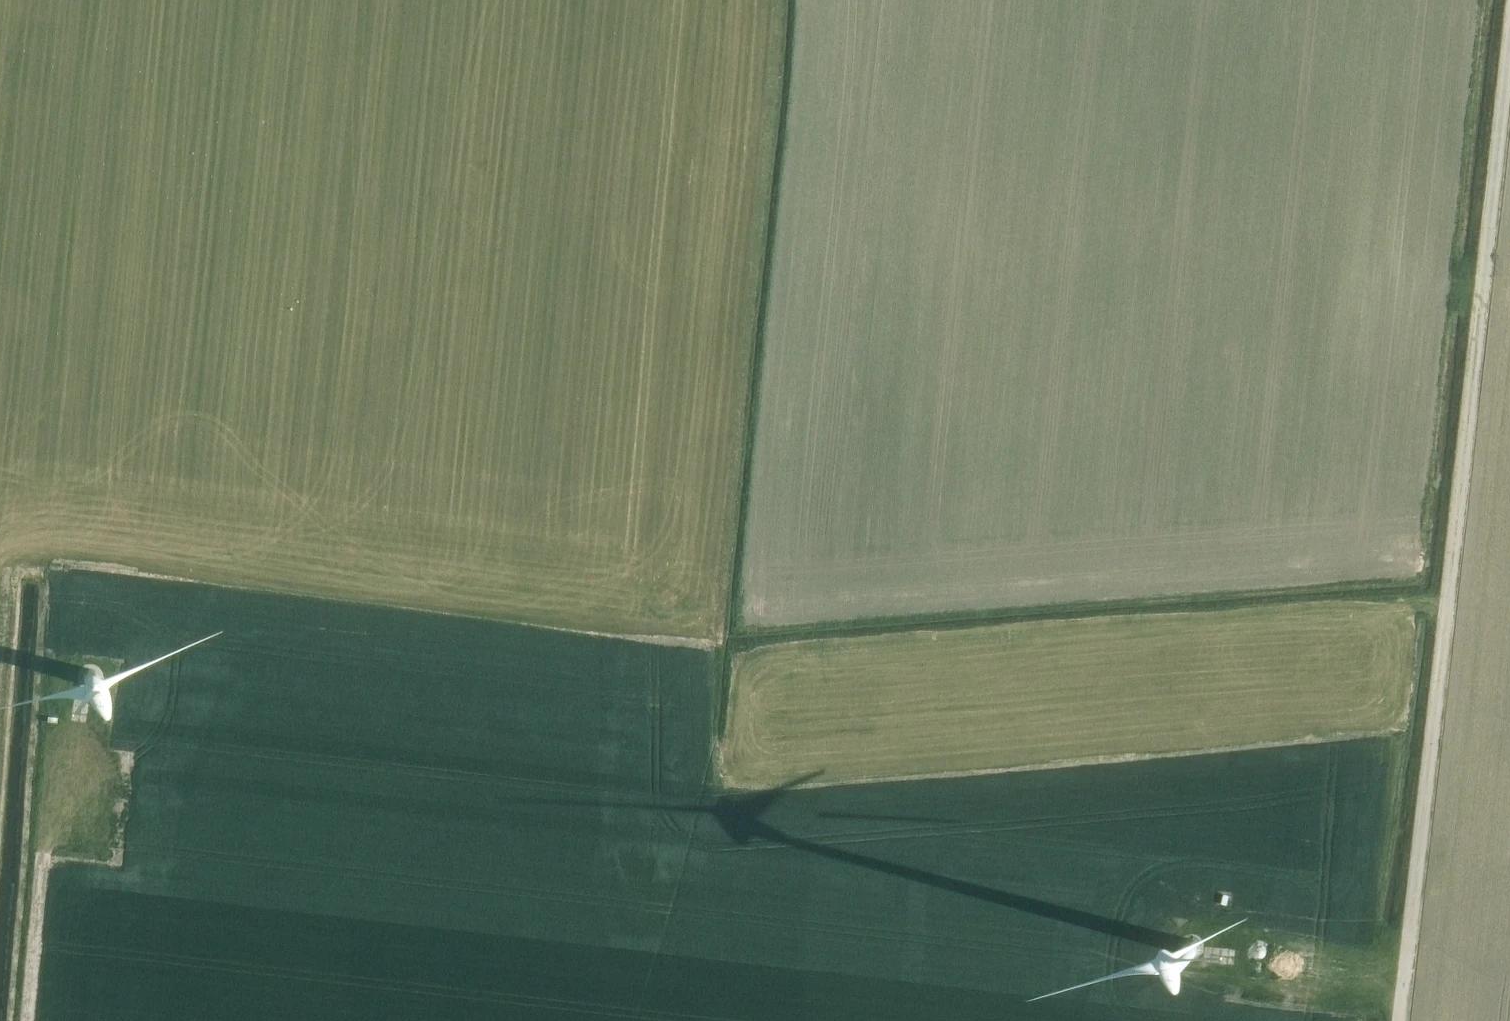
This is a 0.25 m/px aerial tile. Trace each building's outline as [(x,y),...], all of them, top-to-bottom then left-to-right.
[(100,677),(100,676),(100,675),(100,674),(99,673),(99,672),(98,672),(98,671),(97,671),(97,670),(96,670),(95,669),(94,669),(93,669),(92,669),(91,669),(90,669),(89,669),(88,669),(87,670),(86,670),(86,671),(85,671),(85,672),(84,672),(84,673),(83,674),(83,675),(83,676),(83,677),(83,678),(83,679),(83,680),(83,681),(84,681),(84,682),(84,683),(85,683),(85,684),(86,684),(86,685),(87,685),(88,686),(89,686),(90,686),(91,686),(92,686),(93,686),(94,686),(95,686),(95,685),(96,685),(97,684),(98,684),(98,683),(99,682),(99,681),(100,681),(100,680),(100,679),(100,678),(100,677)] [(1200,948),(1200,947),(1200,946),(1200,945),(1200,944),(1199,944),(1199,943),(1198,942),(1197,941),(1196,940),(1195,940),(1194,940),(1194,939),(1193,939),(1192,939),(1191,939),(1190,939),(1189,939),(1189,940),(1188,940),(1187,940),(1187,941),(1186,941),(1185,942),(1184,943),(1184,944),(1183,945),(1183,946),(1183,947),(1183,948),(1183,949),(1183,950),(1183,951),(1184,951),(1184,952),(1184,953),(1185,953),(1185,954),(1186,954),(1186,955),(1187,955),(1187,956),(1188,956),(1189,956),(1190,956),(1190,957),(1191,957),(1192,957),(1193,956),(1194,956),(1195,956),(1196,956),(1196,955),(1197,955),(1197,954),(1198,954),(1198,953),(1199,953),(1199,952),(1200,951),(1200,950),(1200,949),(1200,948)]
